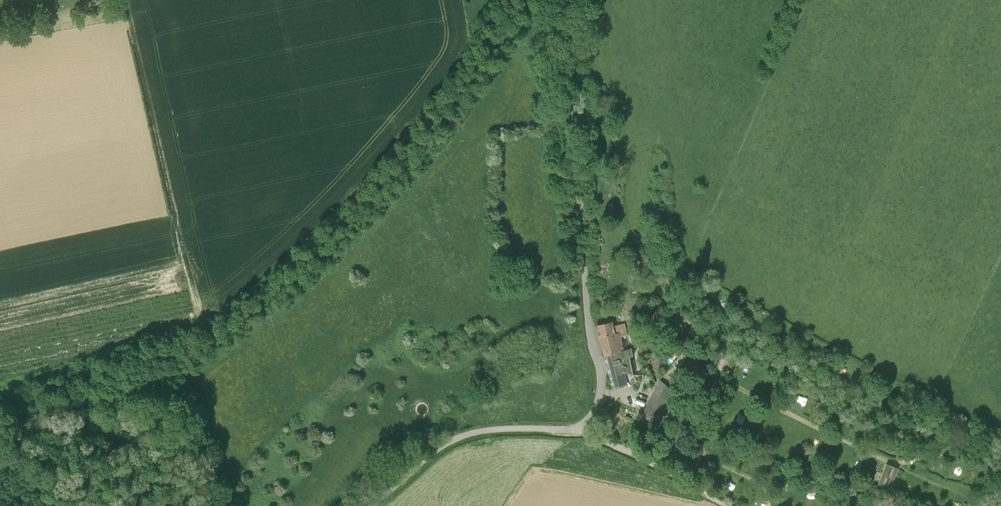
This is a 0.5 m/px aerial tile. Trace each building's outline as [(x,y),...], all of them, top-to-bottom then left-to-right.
[(653,325),(674,297),(670,294),(649,322),(653,325)] [(689,313),(687,312),(679,305),(674,312),(685,322),(689,318),(687,315),(689,313)] [(624,350),(620,336),(627,334),(625,323),(613,326),(612,322),(597,325),(605,355),(624,350)] [(675,349),(678,354),(683,351),(680,346),(675,349)] [(605,355),(608,366),(613,387),(627,383),(626,382),(628,381),(630,385),(637,381),(633,374),(630,356),(634,356),(632,348),(628,349),(624,350),(605,355)] [(661,380),(653,395),(664,401),(670,389),(661,380)] [(645,411),(642,417),(647,420),(644,425),(649,427),(652,421),(653,422),(655,417),(664,401),(653,395),(645,411)] [(888,468),(881,487),(889,490),(896,471),(888,468)]
